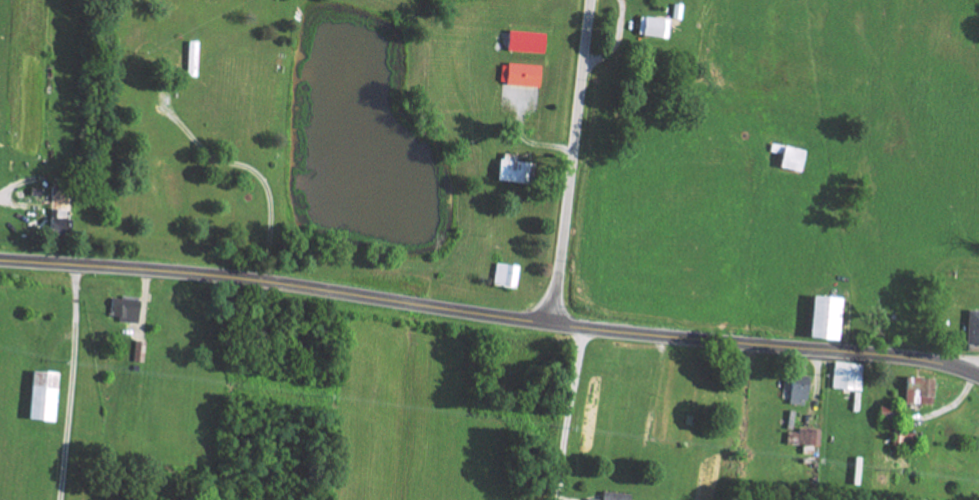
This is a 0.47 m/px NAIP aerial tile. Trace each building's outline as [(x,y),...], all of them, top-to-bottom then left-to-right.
[(512,52),(549,53),(549,32),(513,31),(512,52)] [(543,86),(544,65),(503,64),(503,85),(543,86)] [(786,167),(807,172),(812,150),(791,146),(786,167)] [(519,161),(520,154),(505,153),(504,181),(530,182),(531,162),(519,161)] [(55,230),(71,231),(71,209),(55,209),(55,230)] [(519,287),(521,265),(498,263),(496,285),(519,287)] [(818,339),(847,340),(849,298),(820,296),(818,339)] [(114,297),(112,315),(120,316),(119,321),(141,323),(143,300),(114,297)] [(964,344),(978,345),(978,311),(966,310),(964,344)] [(865,390),(865,364),(837,363),(837,389),(865,390)] [(60,421),(61,372),(35,372),(34,421),(60,421)] [(815,378),(797,375),(792,403),(810,406),(815,378)] [(893,405),(882,408),(885,419),(896,417),(893,405)] [(822,446),(822,428),(800,428),(800,433),(793,433),(793,445),(822,446)] [(606,491),(605,499),(590,499),(634,499),(634,494),(606,491)]
